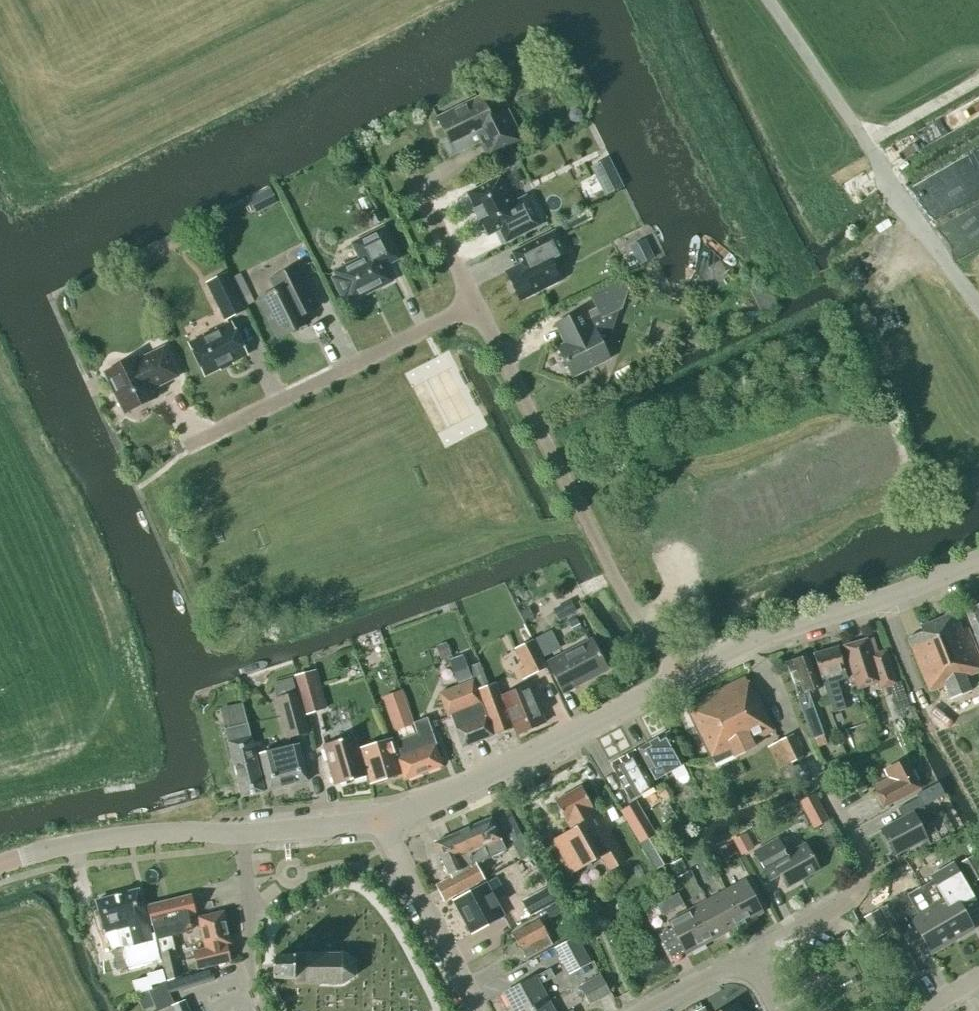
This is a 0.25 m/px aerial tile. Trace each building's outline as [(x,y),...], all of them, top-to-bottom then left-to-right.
[(491,119),(488,112),(489,109),(485,101),(482,101),(480,97),(437,118),(448,142),(442,144),(449,158),(474,146),(481,143),(488,158),(521,141),(506,112),(491,119)] [(604,197),(623,187),(622,185),(612,166),(594,175),(603,194),(604,197)] [(512,204),(499,178),(467,194),(475,211),(473,211),(478,221),(480,220),(488,236),(499,230),(506,243),(540,226),(525,197),(512,204)] [(255,213),(276,203),(269,188),(248,198),(255,213)] [(383,220),(377,209),(376,209),(368,214),(374,225),(383,220)] [(349,303),(392,282),(384,266),(398,259),(383,229),(352,244),(360,260),(334,273),(336,277),(332,279),(343,301),(347,299),(349,303)] [(506,272),(521,302),(560,282),(550,261),(566,253),(555,231),(528,245),(534,258),(506,272)] [(638,265),(654,257),(644,239),(629,247),(638,265)] [(213,272),(224,267),(215,249),(205,255),(213,272)] [(278,339),(308,324),(304,315),(317,308),(297,268),(271,281),(276,291),(259,300),(278,339)] [(240,274),(232,278),(236,285),(244,281),(240,274)] [(225,320),(244,311),(226,275),(207,284),(225,320)] [(608,340),(618,311),(622,310),(628,289),(623,278),(589,295),(598,315),(586,321),(582,312),(555,325),(565,346),(558,350),(572,376),(608,358),(601,344),(608,340)] [(767,282),(750,291),(761,314),(778,306),(767,282)] [(239,292),(240,293),(242,298),(250,294),(248,289),(247,288),(239,292)] [(204,375),(245,355),(230,326),(190,345),(204,375)] [(702,336),(690,331),(685,341),(697,346),(702,336)] [(178,377),(164,348),(138,361),(137,358),(104,374),(124,414),(156,398),(152,390),(178,377)] [(866,430),(882,465),(900,457),(883,422),(866,430)] [(572,603),(554,613),(558,621),(576,612),(572,603)] [(965,612),(968,619),(971,628),(978,648),(978,606),(965,612)] [(528,608),(520,612),(524,621),(533,616),(528,608)] [(968,619),(958,623),(954,613),(953,614),(949,612),(944,614),(943,618),(920,627),(922,632),(908,638),(929,691),(978,671),(978,659),(967,629),(971,628),(968,619)] [(577,619),(568,624),(574,635),(582,630),(577,619)] [(563,694),(607,670),(591,640),(547,664),(563,694)] [(879,661),(873,640),(867,641),(867,640),(844,647),(857,690),(879,684),(881,690),(894,686),(886,659),(879,661)] [(545,668),(534,641),(515,649),(527,676),(522,679),(522,680),(546,668),(545,668)] [(446,643),(436,647),(441,660),(451,656),(446,643)] [(845,710),(836,683),(847,680),(837,648),(814,655),(827,698),(832,714),(845,710)] [(512,729),(501,697),(495,683),(488,686),(480,663),(468,667),(463,654),(448,660),(458,687),(439,694),(448,718),(451,717),(455,729),(462,748),(512,729)] [(812,739),(824,735),(808,692),(818,688),(807,656),(786,663),(798,696),(797,696),(812,739)] [(306,716),(324,711),(313,672),(295,677),(306,716)] [(753,693),(745,678),(702,698),(704,702),(686,711),(710,759),(711,759),(714,765),(733,756),(734,757),(752,749),(750,743),(774,732),(755,692),(753,693)] [(501,697),(512,729),(516,737),(545,723),(529,685),(501,697)] [(413,725),(413,724),(408,713),(400,691),(381,697),(394,732),(413,725)] [(285,740),(309,733),(298,692),(273,699),(285,740)] [(890,699),(895,712),(909,708),(905,694),(893,698),(890,699)] [(232,715),(229,706),(219,708),(221,718),(223,717),(241,797),(264,792),(246,712),(232,715)] [(413,724),(413,725),(417,735),(396,743),(402,759),(397,761),(404,780),(441,766),(434,747),(436,746),(426,719),(413,724)] [(655,780),(685,764),(668,733),(638,750),(655,780)] [(784,766),(803,757),(793,735),(774,744),(784,766)] [(368,776),(361,749),(357,736),(323,746),(334,786),(368,776)] [(361,749),(368,776),(370,783),(391,777),(390,776),(399,774),(394,756),(395,756),(390,740),(361,749)] [(268,791),(308,782),(299,746),(259,755),(268,791)] [(651,782),(634,752),(611,765),(628,795),(630,799),(654,786),(652,782),(651,782)] [(883,808),(920,789),(905,760),(890,768),(898,782),(875,793),(883,808)] [(800,785),(810,781),(804,764),(794,768),(800,785)] [(861,769),(852,774),(857,783),(863,780),(866,778),(861,769)] [(666,802),(674,798),(667,785),(660,789),(666,802)] [(597,817),(595,814),(597,810),(594,805),(589,803),(581,788),(555,802),(571,831),(553,841),(571,873),(601,857),(609,871),(625,862),(599,816),(597,817)] [(814,796),(803,802),(816,826),(827,819),(814,796)] [(894,855),(925,838),(918,825),(929,819),(918,798),(897,810),(903,820),(881,831),(894,855)] [(640,844),(655,836),(637,803),(622,811),(640,844)] [(464,869),(505,851),(491,819),(434,844),(448,876),(450,875),(452,881),(466,874),(464,869)] [(753,847),(745,833),(733,839),(740,854),(753,847)] [(531,858),(521,835),(512,839),(521,861),(531,858)] [(736,853),(729,841),(718,848),(725,859),(736,853)] [(782,858),(773,842),(754,853),(769,880),(780,874),(787,887),(818,870),(805,845),(782,858)] [(978,879),(978,863),(973,854),(959,863),(972,883),(978,879)] [(698,862),(695,857),(687,861),(689,866),(698,862)] [(681,859),(669,865),(676,878),(688,872),(681,859)] [(920,886),(932,908),(951,940),(972,928),(956,899),(967,892),(975,906),(976,906),(954,866),(920,886)] [(466,874),(452,881),(437,889),(443,901),(472,887),(466,874)] [(725,891),(743,924),(763,913),(745,880),(725,891)] [(472,934),(504,917),(486,884),(454,901),(472,934)] [(951,940),(932,908),(920,886),(886,906),(908,945),(909,944),(901,930),(913,923),(930,952),(951,940)] [(549,893),(547,888),(522,901),(524,906),(530,916),(555,903),(549,893)] [(155,940),(157,939),(155,933),(149,935),(137,891),(96,902),(104,933),(115,930),(118,939),(130,935),(133,944),(124,947),(125,948),(113,952),(117,970),(147,963),(145,953),(157,950),(155,940)] [(724,934),(743,924),(725,891),(706,901),(724,934)] [(683,904),(677,893),(664,900),(670,911),(683,904)] [(157,939),(159,945),(168,980),(181,976),(172,942),(170,936),(191,931),(189,919),(195,918),(190,896),(148,906),(155,933),(157,939)] [(705,945),(724,934),(706,901),(687,912),(705,945)] [(563,911),(561,906),(546,914),(549,919),(563,911)] [(876,911),(864,918),(876,938),(888,931),(876,911)] [(223,912),(198,919),(205,950),(201,951),(194,952),(198,970),(205,968),(229,962),(225,946),(231,945),(223,912)] [(686,955),(705,945),(687,912),(668,922),(686,955)] [(526,960),(552,946),(547,936),(539,921),(513,936),(521,950),(526,960)] [(568,975),(590,963),(576,937),(554,949),(568,975)] [(353,961),(343,955),(341,954),(295,954),(295,958),(273,958),(273,980),(295,980),(295,984),(341,985),(343,984),(354,977),(354,976),(354,963),(353,961)] [(186,976),(191,988),(214,981),(211,969),(186,976)] [(549,1001),(541,985),(554,978),(550,969),(536,977),(536,976),(502,994),(511,1010),(530,1010),(549,1001)] [(589,1005),(611,993),(599,974),(578,985),(589,1005)] [(191,988),(186,976),(168,982),(149,991),(157,1010),(189,1010),(184,1001),(174,1005),(170,994),(191,988)] [(530,1010),(554,1010),(549,1001),(530,1010)]
